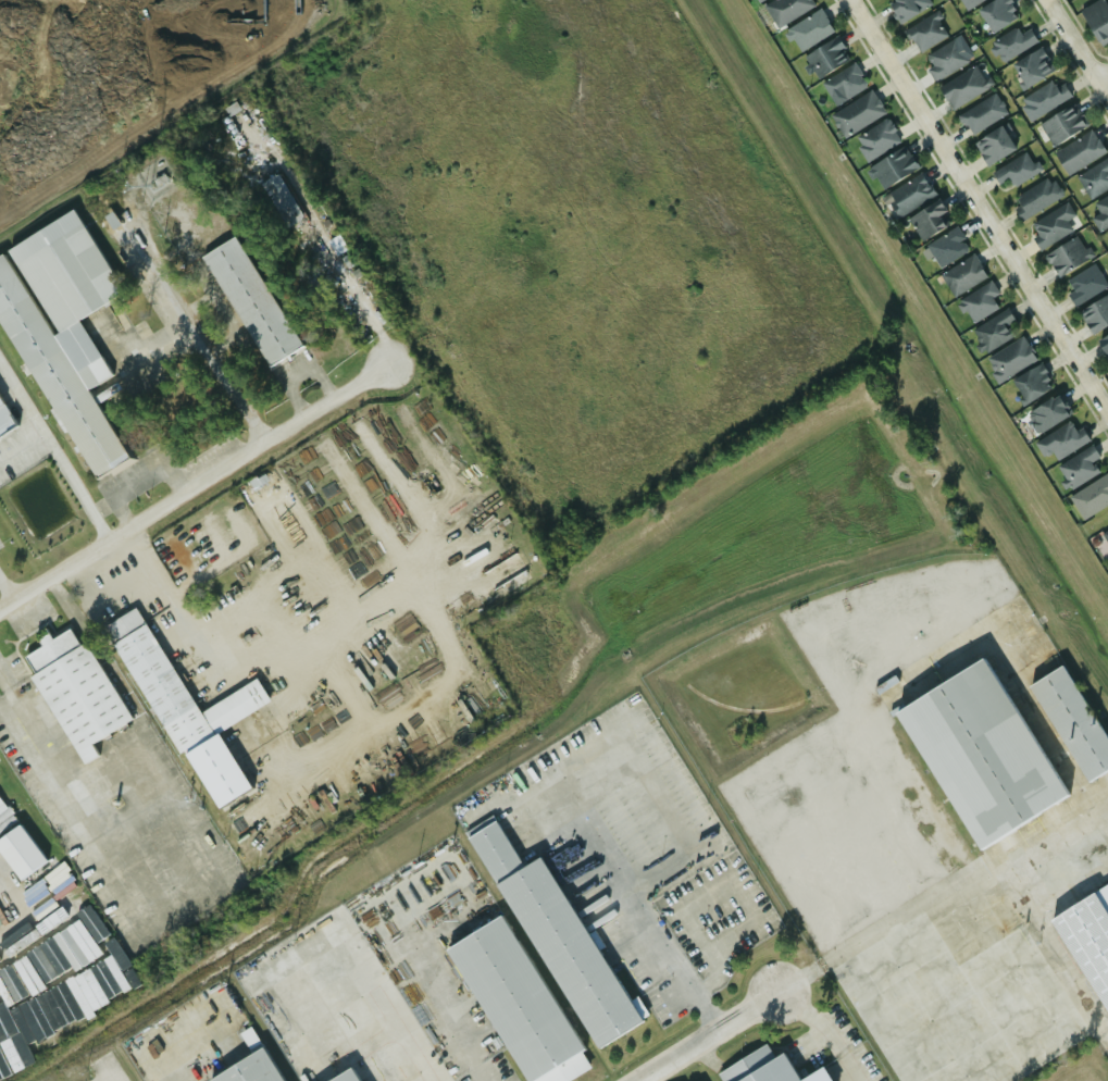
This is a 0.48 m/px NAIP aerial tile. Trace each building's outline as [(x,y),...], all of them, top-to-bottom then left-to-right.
[(812,0),(770,0),(763,3),(774,26),(816,8),(812,0)] [(899,24),(931,3),(929,0),(891,0),(886,3),(899,24)] [(967,9),(981,0),(962,0),(967,9)] [(989,33),(1019,16),(1010,0),(992,0),(975,10),(989,33)] [(1107,41),(1107,9),(1104,0),(1098,0),(1079,10),(1097,47),(1107,41)] [(798,53),(833,30),(819,9),(784,30),(798,53)] [(905,28),(918,52),(948,36),(935,12),(905,28)] [(1018,34),(1015,29),(987,42),(997,62),(1035,44),(1028,29),(1018,34)] [(849,58),(834,36),(802,58),(818,79),(849,58)] [(969,61),(954,38),(921,59),(935,82),(969,61)] [(1021,86),(1053,73),(1042,48),(1011,62),(1021,86)] [(839,92),(843,99),(866,87),(854,64),(820,82),(829,98),(839,92)] [(937,86),(950,109),(988,88),(976,65),(937,86)] [(1063,83),(1053,88),(1051,82),(1016,98),(1026,120),(1070,99),(1063,83)] [(884,113),(871,90),(830,114),(843,137),(884,113)] [(956,113),(966,134),(1005,117),(996,95),(956,113)] [(1038,124),(1051,147),(1087,124),(1073,102),(1038,124)] [(852,140),(868,162),(900,140),(885,119),(852,140)] [(972,144),(987,166),(1013,149),(999,126),(972,144)] [(1066,176),(1104,152),(1091,129),(1053,153),(1066,176)] [(917,166),(902,146),(868,169),(882,190),(917,166)] [(1037,169),(1023,150),(991,175),(1005,192),(1037,169)] [(1107,156),(1074,178),(1089,200),(1107,187),(1107,157),(1107,156)] [(897,216),(935,196),(922,173),(885,194),(897,216)] [(300,218),(274,174),(257,184),(283,229),(300,218)] [(1009,201),(1022,221),(1061,196),(1048,176),(1009,201)] [(1107,225),(1107,193),(1093,201),(1099,214),(1091,219),(1097,231),(1107,225)] [(941,214),(943,212),(937,202),(910,218),(922,238),(946,225),(941,214)] [(1066,221),(1073,216),(1067,203),(1026,223),(1039,248),(1071,233),(1066,221)] [(127,462),(89,388),(110,377),(95,349),(94,350),(89,340),(76,347),(65,325),(120,297),(77,213),(0,253),(0,312),(88,483),(127,462)] [(970,248),(955,226),(924,246),(939,269),(970,248)] [(202,254),(264,368),(300,348),(238,235),(202,254)] [(1090,257),(1075,235),(1043,257),(1058,278),(1090,257)] [(954,297),(986,275),(972,253),(939,275),(954,297)] [(1075,307),(1107,285),(1092,263),(1060,285),(1075,307)] [(992,298),(998,294),(988,279),(957,301),(972,324),(997,307),(992,298)] [(1078,311),(1090,334),(1107,324),(1107,294),(1078,311)] [(1013,321),(1007,310),(970,328),(983,352),(1012,337),(1006,325),(1013,321)] [(1095,341),(1107,363),(1107,333),(1095,341)] [(1035,359),(1021,336),(984,360),(998,383),(1035,359)] [(1053,388),(1041,364),(1010,380),(1022,403),(1053,388)] [(1069,413),(1055,394),(1023,416),(1037,435),(1069,413)] [(11,428),(0,409),(0,434),(11,428)] [(1043,457),(1049,453),(1055,461),(1090,439),(1081,426),(1074,431),(1068,421),(1034,443),(1043,457)] [(1097,473),(1091,461),(1099,457),(1093,445),(1054,467),(1066,490),(1097,473)] [(251,493),(266,487),(260,472),(245,479),(251,493)] [(1107,503),(1107,474),(1107,472),(1068,497),(1082,520),(1107,503)] [(1099,532),(1107,548),(1107,527),(1099,532)] [(101,625),(211,807),(247,786),(215,734),(269,701),(254,679),(196,715),(132,607),(101,625)] [(129,721),(85,642),(78,645),(70,629),(50,639),(47,634),(37,639),(40,646),(24,656),(35,674),(30,676),(79,766),(95,757),(88,744),(129,721)] [(984,657),(894,707),(973,850),(1063,800),(984,657)] [(1107,768),(1107,746),(1060,663),(1026,683),(1084,782),(1107,768)] [(3,807),(0,810),(0,832),(14,821),(3,807)] [(592,1048),(646,1018),(640,1008),(631,1014),(541,855),(521,867),(493,816),(468,830),(592,1048)] [(13,823),(0,834),(0,860),(17,881),(43,860),(13,823)] [(1053,919),(1107,1008),(1107,884),(1053,919)] [(587,1070),(507,915),(448,944),(519,1080),(532,1080),(566,1080),(587,1070)] [(11,1069),(7,1063),(46,1040),(24,1002),(0,1016),(0,1075),(11,1069)] [(235,1033),(246,1051),(257,1045),(247,1026),(235,1033)] [(819,1066),(794,1079),(779,1052),(770,1057),(763,1044),(713,1072),(718,1080),(827,1080),(819,1066)] [(208,1077),(210,1080),(285,1080),(265,1045),(208,1077)] [(352,1067),(326,1080),(360,1080),(352,1067)]
